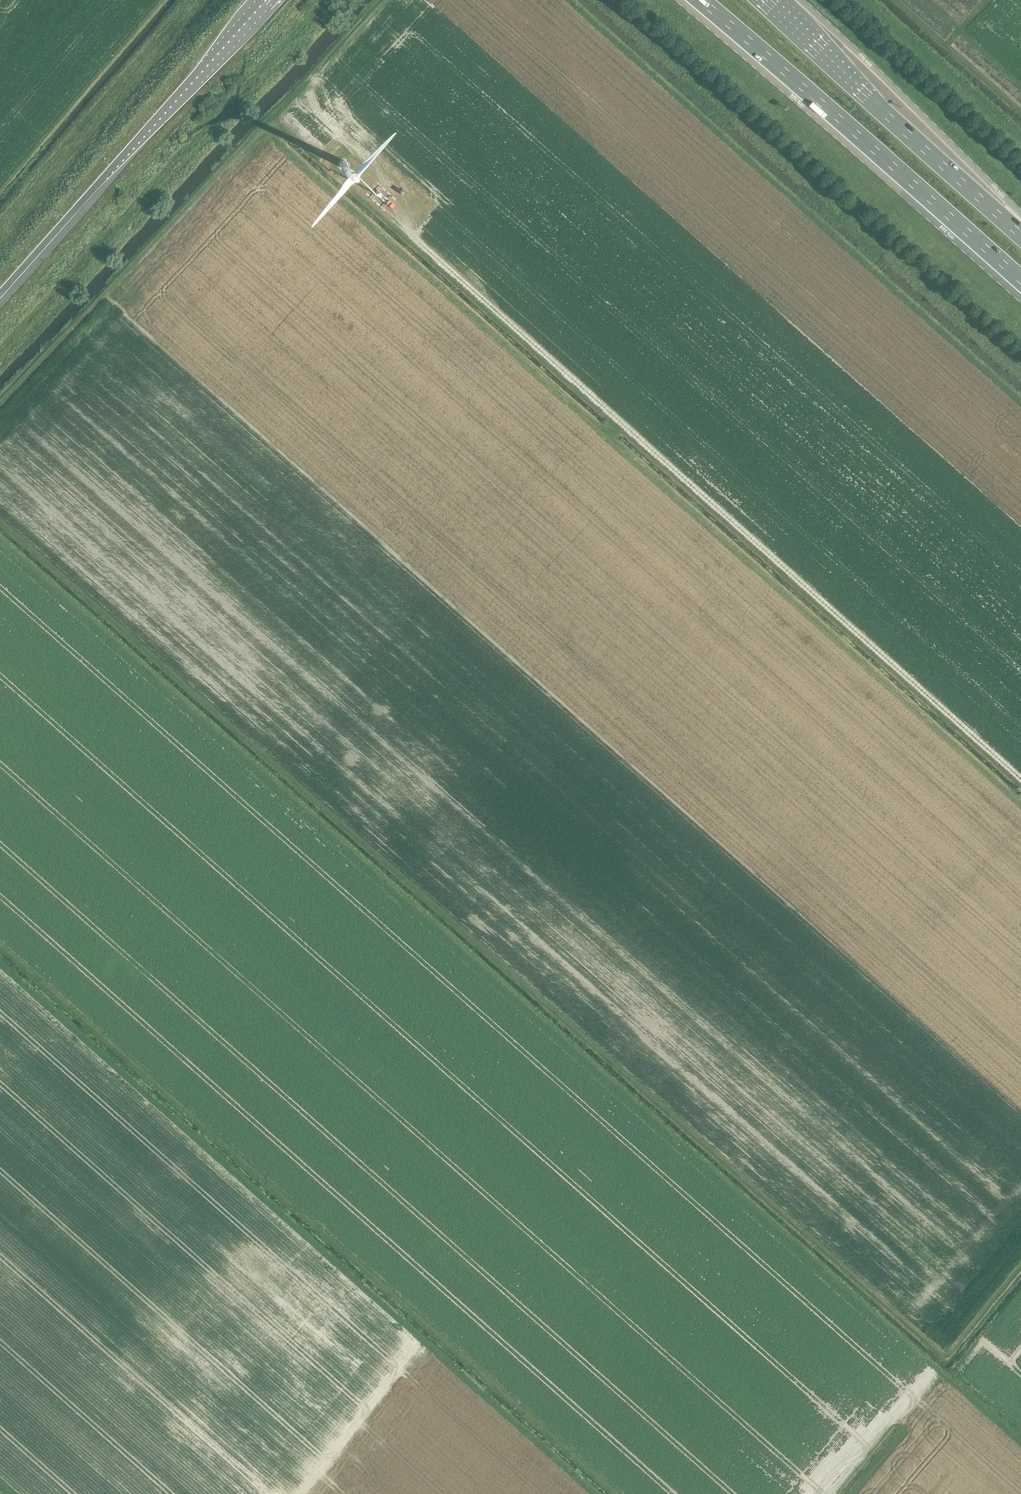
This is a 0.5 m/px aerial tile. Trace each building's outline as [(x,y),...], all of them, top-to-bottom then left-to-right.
[(340,163),(340,164),(340,165),(340,166),(340,167),(341,167),(342,168),(343,168),(344,168),(345,168),(346,168),(346,167),(347,167),(347,166),(348,166),(348,165),(348,164),(348,163),(347,162),(347,161),(346,161),(345,161),(344,160),(343,160),(342,161),(341,161),(340,162),(340,163)]
